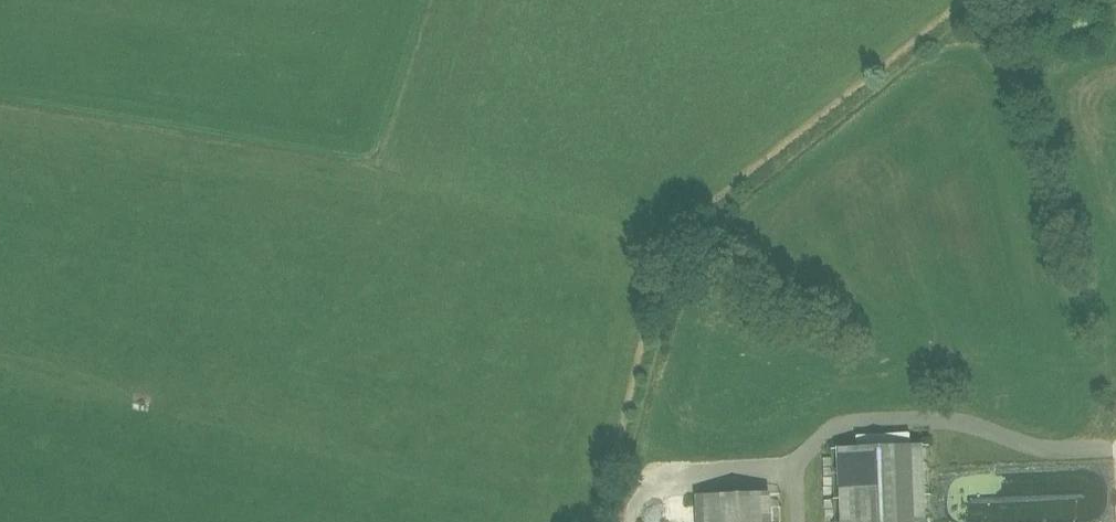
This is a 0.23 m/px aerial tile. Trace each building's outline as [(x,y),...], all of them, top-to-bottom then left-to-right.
[(836,521),(932,521),(929,445),(833,449),(836,521)] [(698,494),(699,521),(784,521),(782,490),(698,494)]
